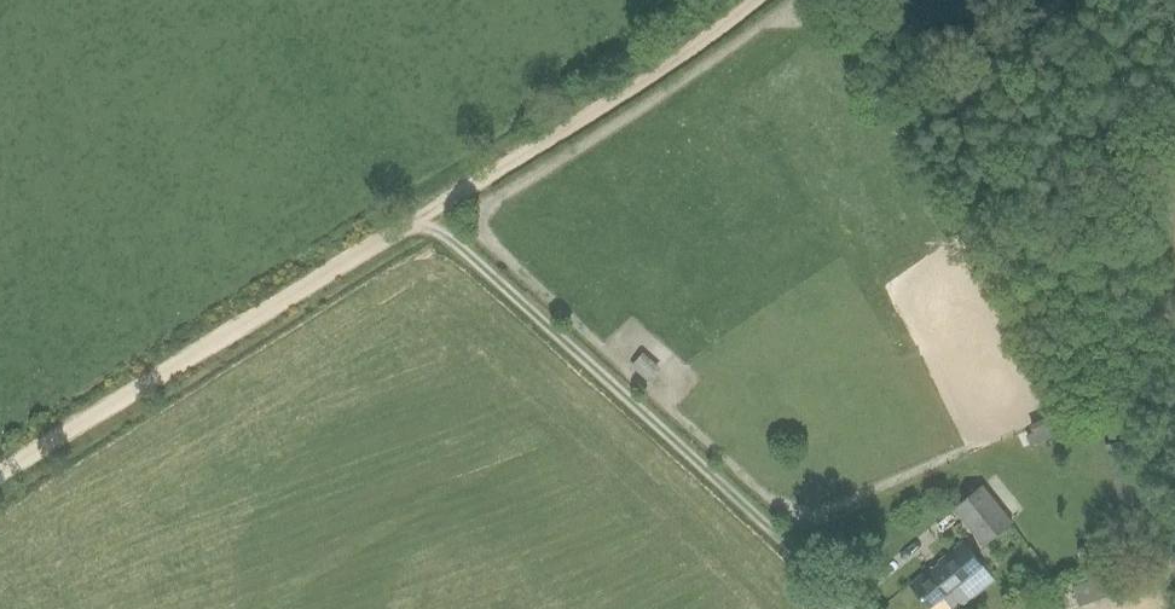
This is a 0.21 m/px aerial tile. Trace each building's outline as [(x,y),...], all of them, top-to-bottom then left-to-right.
[(655,378),(667,365),(649,349),(637,362),(655,378)] [(1041,440),(1073,428),(1066,408),(1033,421),(1041,440)] [(984,545),(1014,521),(983,484),(954,508),(984,545)] [(915,580),(932,604),(946,595),(955,608),(959,608),(995,580),(967,544),(915,580)] [(1084,601),(1117,591),(1112,572),(1078,583),(1084,601)]
